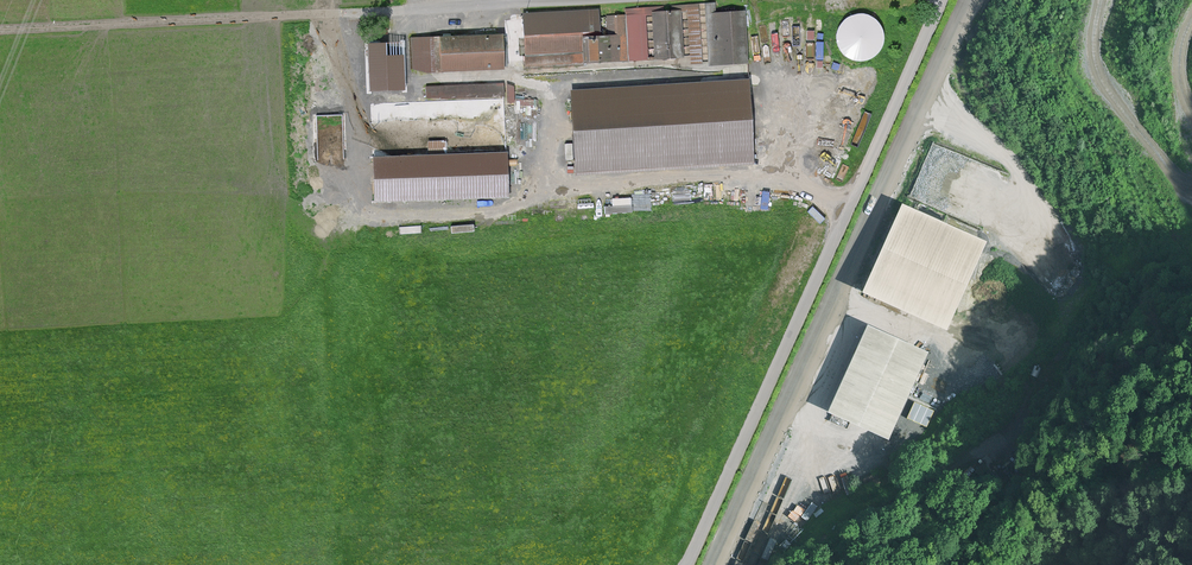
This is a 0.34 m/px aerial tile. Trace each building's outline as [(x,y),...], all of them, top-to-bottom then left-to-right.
[(747,61),(744,13),(716,15),(715,4),(707,5),(710,64),(747,61)] [(600,34),(599,10),(524,14),(526,47),(527,66),(582,63),(581,35),(600,34)] [(679,12),(654,13),(656,57),(681,56),(679,12)] [(863,62),(870,59),(876,54),(880,48),(881,40),(880,32),(877,26),(871,20),(864,17),(857,16),(849,18),(842,22),(838,28),(835,35),(835,42),(837,50),(841,56),(848,60),(855,63),(863,62)] [(789,24),(789,43),(805,43),(805,24),(789,24)] [(414,68),(427,73),(441,73),(503,69),(501,34),(439,37),(413,39),(414,68)] [(748,81),(572,92),(577,172),(753,161),(748,81)] [(503,82),(423,84),(424,99),(440,98),(441,141),(427,141),(428,153),(505,151),(503,82)] [(507,83),(507,100),(515,100),(515,82),(507,83)] [(859,145),(873,112),(865,109),(852,142),(859,145)] [(507,195),(506,153),(375,158),(376,200),(507,195)] [(608,212),(634,210),(633,195),(608,196),(608,212)] [(984,242),(900,205),(859,295),(945,334),(984,242)] [(925,352),(865,326),(826,413),(885,440),(925,352)]
